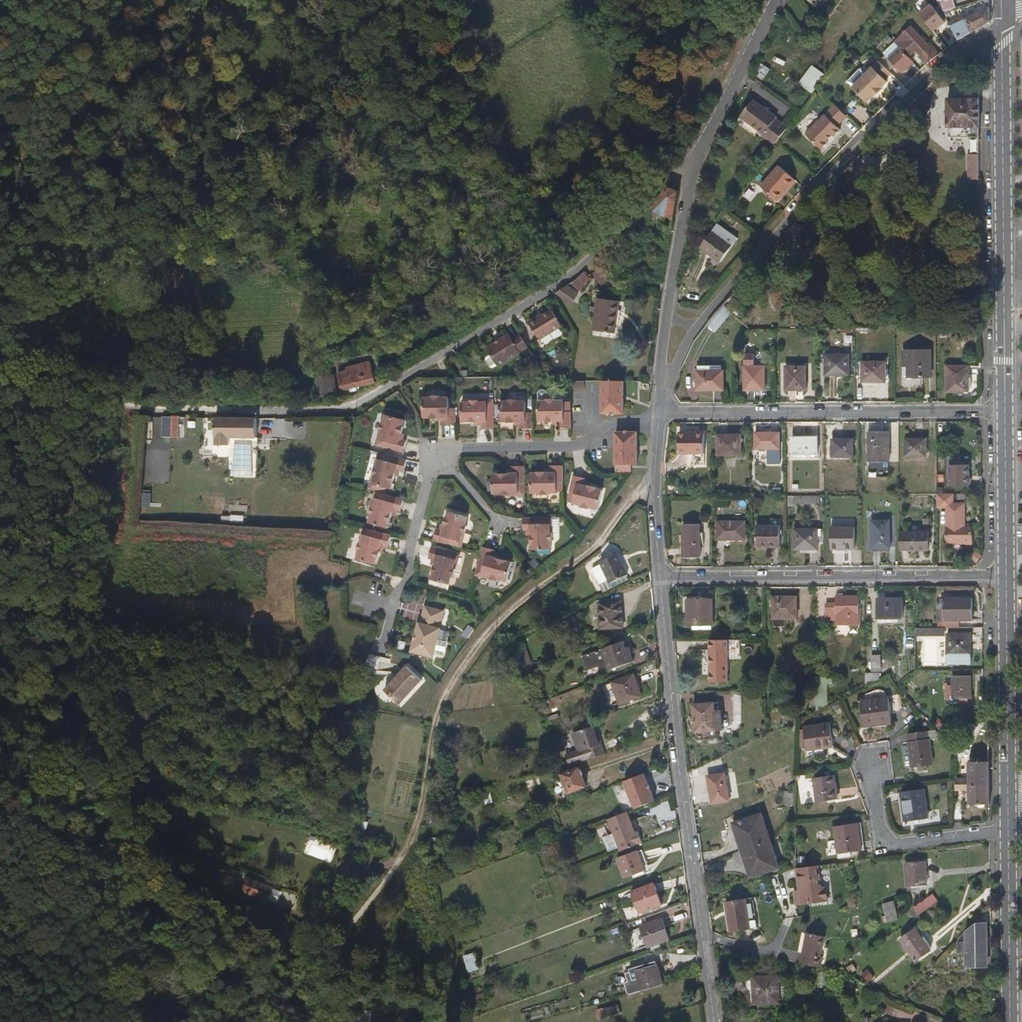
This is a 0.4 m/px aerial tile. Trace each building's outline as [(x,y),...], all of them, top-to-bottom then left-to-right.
[(938,13),(942,11),(938,3),(936,0),(921,0),(930,18),(938,13)] [(943,12),(957,8),(954,0),(951,0),(945,2),(944,0),(938,3),(942,11),(943,12)] [(958,40),(990,22),(990,8),(951,27),(955,35),(958,40)] [(951,38),(955,35),(951,27),(943,12),(942,11),(938,13),(951,38)] [(890,61),(902,73),(913,61),(908,56),(915,49),(920,53),(930,43),(913,26),(898,42),(903,47),(890,61)] [(891,73),(878,60),(852,88),(865,100),(867,102),(873,96),(874,97),(882,88),(881,88),(887,81),(885,79),(891,73)] [(813,92),(824,72),(810,64),(799,85),(813,92)] [(764,137),(776,145),(788,128),(776,119),(777,118),(753,100),(741,117),(765,135),(764,137)] [(980,167),(980,100),(948,100),(948,127),(959,128),(959,141),(969,141),(970,167),(980,167)] [(837,127),(847,117),(835,105),(806,135),(822,151),(829,143),(828,142),(833,137),(834,138),(841,131),(837,127)] [(836,139),(834,138),(833,137),(828,142),(829,143),(831,145),(836,139)] [(776,201),(783,193),(781,192),(786,186),(788,188),(794,180),(778,166),(760,187),(776,201)] [(674,220),(680,192),(670,188),(650,209),(659,213),(674,220)] [(659,213),(650,209),(634,224),(650,231),(659,213)] [(712,231),(700,248),(720,263),(733,246),(712,231)] [(189,266),(165,265),(164,284),(188,285),(189,266)] [(578,294),(566,287),(555,294),(573,306),(578,294)] [(616,334),(620,302),(598,299),(593,331),(616,334)] [(733,314),(723,306),(707,325),(716,333),(733,314)] [(537,321),(535,319),(528,324),(540,342),(562,327),(551,311),(541,318),(537,321)] [(523,354),(530,349),(521,335),(513,340),(510,335),(501,341),(503,343),(498,347),(496,344),(489,349),(489,353),(499,369),(521,354),(523,354)] [(932,378),(932,351),(904,351),(904,378),(932,378)] [(850,376),(850,355),(826,355),(826,376),(850,376)] [(886,383),(886,362),(862,362),(862,382),(886,383)] [(340,370),(340,388),(348,388),(354,387),(372,386),(372,365),(363,365),(349,367),(349,370),(340,370)] [(969,392),(969,366),(947,366),(947,392),(969,392)] [(724,391),(724,371),(722,371),(722,367),(698,367),(698,371),(697,371),(697,391),(724,391)] [(765,390),(765,367),(745,367),(745,390),(765,390)] [(807,391),(807,367),(786,367),(786,391),(807,391)] [(335,370),(318,369),(317,391),(334,392),(335,370)] [(624,414),(624,381),(605,381),(605,414),(624,414)] [(447,424),(459,425),(459,407),(454,408),(453,397),(445,397),(445,395),(436,395),(436,397),(427,397),(427,417),(434,417),(434,419),(441,419),(441,416),(447,417),(447,421),(447,424)] [(523,428),(536,428),(536,411),(530,411),(529,400),(521,400),(521,398),(512,398),(512,400),(504,400),(505,421),(510,420),(512,422),(519,422),(519,424),(523,424),(523,428)] [(562,428),(574,428),(575,411),(568,411),(568,400),(559,400),(559,398),(551,398),(551,400),(542,400),(541,420),(548,420),(548,422),(555,421),(555,419),(561,419),(562,424),(562,428)] [(486,429),(498,429),(497,402),(482,402),(481,399),(474,399),(474,402),(466,402),(466,421),(479,421),(486,421),(486,426),(486,429)] [(408,441),(404,440),(399,439),(401,433),(403,433),(404,426),(403,426),(405,420),(385,415),(383,424),(380,423),(378,433),(380,434),(378,440),(389,443),(388,449),(405,453),(408,441)] [(258,437),(258,418),(217,417),(217,430),(217,437),(218,437),(218,445),(231,445),(231,437),(258,437)] [(638,431),(614,431),(614,472),(630,472),(630,464),(639,464),(638,431)] [(890,463),(889,432),(869,432),(869,462),(890,463)] [(705,455),(705,433),(680,433),(680,455),(705,455)] [(781,450),(781,433),(756,433),(756,449),(781,450)] [(741,456),(742,435),(718,435),(718,456),(741,456)] [(818,455),(818,438),(794,438),(794,455),(818,455)] [(927,457),(927,439),(906,439),(906,457),(927,457)] [(853,458),(854,440),(832,440),(832,458),(853,458)] [(676,449),(666,448),(665,464),(674,465),(676,449)] [(379,468),(376,467),(374,475),(376,476),(375,483),(394,488),(398,476),(399,470),(403,471),(407,472),(410,461),(383,454),(379,468)] [(970,487),(970,465),(961,465),(961,458),(950,458),(950,487),(970,487)] [(568,481),(568,464),(555,465),(555,467),(555,472),(549,472),(549,470),(542,470),(542,472),(535,472),(535,493),(543,492),(544,495),(552,494),(552,493),(561,492),(561,482),(568,481)] [(529,492),(529,465),(516,465),(516,468),(517,473),(510,473),(510,472),(503,472),(503,473),(496,473),(496,493),(505,493),(506,495),(514,495),(514,492),(529,492)] [(600,490),(594,488),(593,489),(588,487),(589,483),(590,480),(578,476),(574,492),(579,494),(576,503),(585,506),(584,509),(592,511),(593,509),(600,512),(606,493),(599,491),(600,490)] [(376,506),(373,505),(371,514),(373,514),(371,522),(390,527),(394,514),(395,509),(399,509),(403,510),(406,499),(379,492),(376,506)] [(955,504),(955,494),(937,494),(937,508),(948,508),(948,526),(947,526),(947,528),(946,528),(946,542),(973,543),(973,528),(966,527),(965,504),(955,504)] [(436,527),(432,539),(449,543),(450,537),(460,540),(462,531),(466,532),(468,524),(465,523),(468,512),(449,507),(447,517),(445,516),(443,523),(445,523),(444,529),(439,528),(436,527)] [(530,518),(527,518),(527,531),(530,531),(535,531),(535,537),(534,537),(534,544),(535,544),(535,551),(555,550),(555,542),(558,541),(558,534),(554,534),(554,518),(530,518)] [(891,549),(891,521),(872,521),(872,549),(891,549)] [(746,540),(746,523),(718,522),(718,541),(746,540)] [(701,558),(700,525),(683,525),(684,558),(701,558)] [(781,548),(781,527),(757,527),(757,547),(781,548)] [(856,549),(855,528),(831,529),(832,549),(856,549)] [(818,550),(818,530),(795,530),(795,550),(818,550)] [(392,535),(376,531),(375,537),(365,534),(362,542),(360,542),(358,550),(360,551),(358,559),(376,564),(378,557),(380,558),(381,552),(379,551),(380,545),(386,546),(389,547),(392,535)] [(929,551),(929,533),(903,533),(903,545),(909,545),(909,551),(929,551)] [(454,566),(457,551),(431,544),(428,556),(432,557),(436,558),(435,564),(433,563),(431,571),(432,571),(431,578),(449,582),(451,574),(454,575),(456,567),(454,566)] [(492,577),(491,579),(491,580),(499,582),(500,580),(510,582),(514,567),(507,565),(508,563),(500,561),(500,563),(495,561),(496,557),(497,553),(484,549),(483,552),(477,573),(492,577)] [(618,554),(600,562),(601,564),(591,569),(599,586),(609,582),(610,584),(629,575),(618,554)] [(797,618),(797,597),(773,597),(773,619),(797,618)] [(860,625),(859,597),(837,597),(837,608),(827,608),(827,620),(837,620),(837,626),(860,625)] [(944,598),(945,621),(959,620),(973,620),(973,599),(959,599),(958,598),(944,598)] [(903,618),(903,599),(879,599),(879,618),(903,618)] [(713,625),(713,600),(688,601),(688,625),(713,625)] [(621,601),(599,603),(601,630),(624,628),(621,601)] [(420,622),(412,650),(434,656),(442,628),(440,627),(445,611),(426,605),(421,622),(420,622)] [(915,627),(916,637),(944,636),(943,627),(915,627)] [(972,633),(948,633),(948,663),(972,663),(972,633)] [(729,640),(711,641),(711,682),(729,682),(729,640)] [(512,663),(530,657),(525,641),(507,646),(512,663)] [(635,661),(629,647),(627,648),(625,641),(583,657),(588,671),(599,667),(601,674),(635,661)] [(872,672),(882,672),(882,656),(872,655),(872,672)] [(384,689),(399,704),(423,680),(408,665),(384,689)] [(866,680),(880,680),(880,672),(866,672),(866,680)] [(634,674),(612,683),(620,704),(643,696),(634,674)] [(971,699),(971,676),(953,676),(953,699),(971,699)] [(892,724),(889,698),(861,701),(865,727),(892,724)] [(716,711),(715,703),(694,705),(697,732),(723,729),(722,721),(723,721),(722,711),(716,711)] [(807,751),(834,747),(831,725),(805,728),(807,751)] [(951,733),(954,731),(949,725),(938,733),(943,739),(951,733)] [(593,759),(606,754),(599,735),(598,736),(594,726),(572,734),(578,751),(565,755),(569,766),(593,759)] [(930,740),(935,739),(928,731),(908,733),(912,767),(933,765),(930,740)] [(990,783),(990,762),(969,762),(969,785),(990,783)] [(580,768),(562,775),(570,793),(587,787),(580,768)] [(644,772),(623,780),(633,809),(655,800),(644,772)] [(730,801),(726,773),(708,776),(712,804),(730,801)] [(838,799),(835,775),(814,778),(817,802),(838,799)] [(970,804),(990,804),(990,783),(969,785),(954,785),(954,790),(970,791),(970,804)] [(929,819),(925,790),(901,793),(905,822),(929,819)] [(785,791),(784,805),(794,805),(794,791),(785,791)] [(635,832),(627,812),(607,820),(621,852),(643,843),(638,831),(635,832)] [(733,823),(742,850),(771,840),(763,814),(733,823)] [(835,827),(839,854),(851,852),(862,851),(858,823),(835,827)] [(771,840),(742,850),(751,878),(780,868),(771,840)] [(637,852),(617,860),(624,878),(644,871),(637,852)] [(927,885),(926,862),(906,864),(907,886),(927,885)] [(797,868),(796,869),(799,891),(794,892),(796,905),(829,900),(827,887),(822,888),(819,866),(797,868)] [(270,901),(275,888),(249,878),(244,891),(270,901)] [(654,884),(632,891),(640,914),(662,906),(654,884)] [(911,920),(938,901),(934,894),(906,913),(911,920)] [(751,929),(746,899),(726,903),(730,933),(751,929)] [(887,922),(896,921),(892,902),(883,904),(887,922)] [(661,920),(640,927),(648,948),(669,940),(661,920)] [(977,923),(966,932),(967,967),(988,966),(988,923),(977,923)] [(931,950),(916,929),(901,940),(916,962),(931,950)] [(806,933),(800,963),(813,966),(822,968),(824,957),(822,956),(826,937),(806,933)] [(469,973),(479,969),(474,952),(464,955),(469,973)] [(627,995),(662,985),(656,965),(625,974),(627,982),(624,983),(627,995)] [(778,976),(752,977),(754,1004),(780,1003),(778,976)] [(618,1005),(602,1009),(605,1018),(620,1013),(618,1005)]
